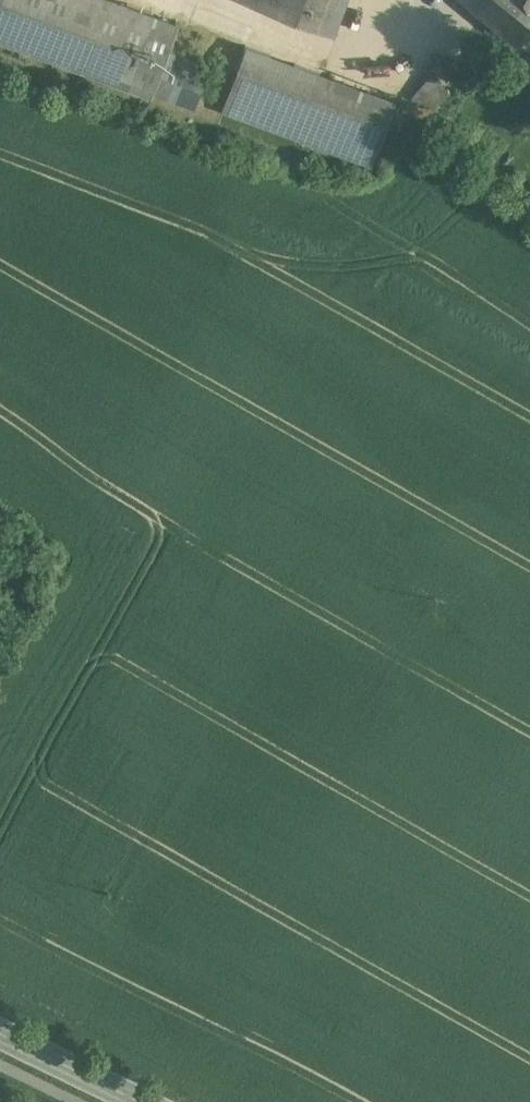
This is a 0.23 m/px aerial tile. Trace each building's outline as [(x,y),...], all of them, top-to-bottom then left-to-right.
[(118,0),(0,0),(0,35),(150,91),(176,21),(118,0)] [(254,2),(333,31),(345,0),(255,0),(254,2)] [(490,19),(500,28),(501,30),(502,29),(513,39),(514,40),(515,40),(529,53),(529,0),(465,0),(490,19)] [(393,101),(244,47),(222,109),(370,163),(393,101)] [(175,50),(170,67),(206,78),(211,61),(175,50)] [(430,74),(411,98),(419,101),(437,80),(430,74)] [(437,80),(419,101),(420,102),(421,101),(432,111),(449,91),(437,80)]
